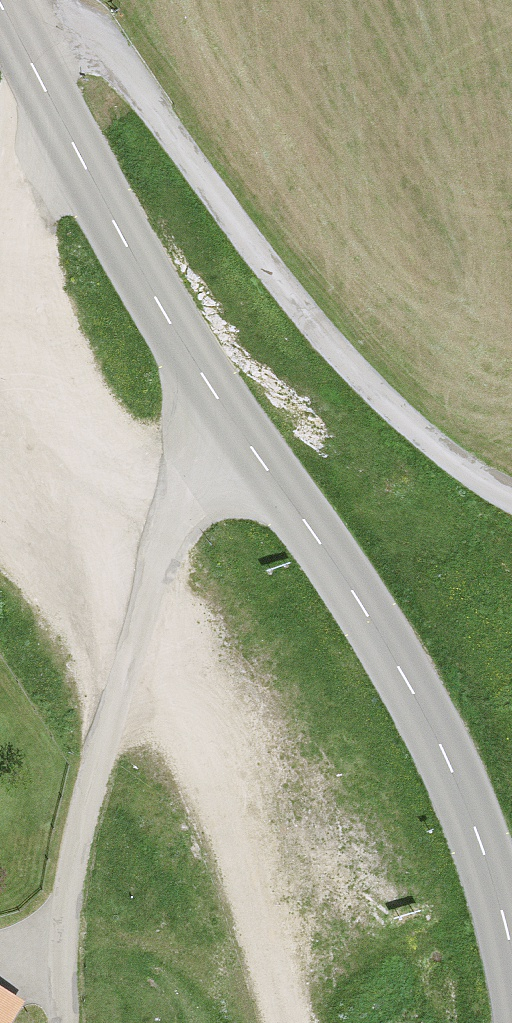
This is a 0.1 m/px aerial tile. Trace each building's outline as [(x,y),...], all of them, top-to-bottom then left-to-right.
[(15,996),(0,986),(0,1020),(15,996)]
